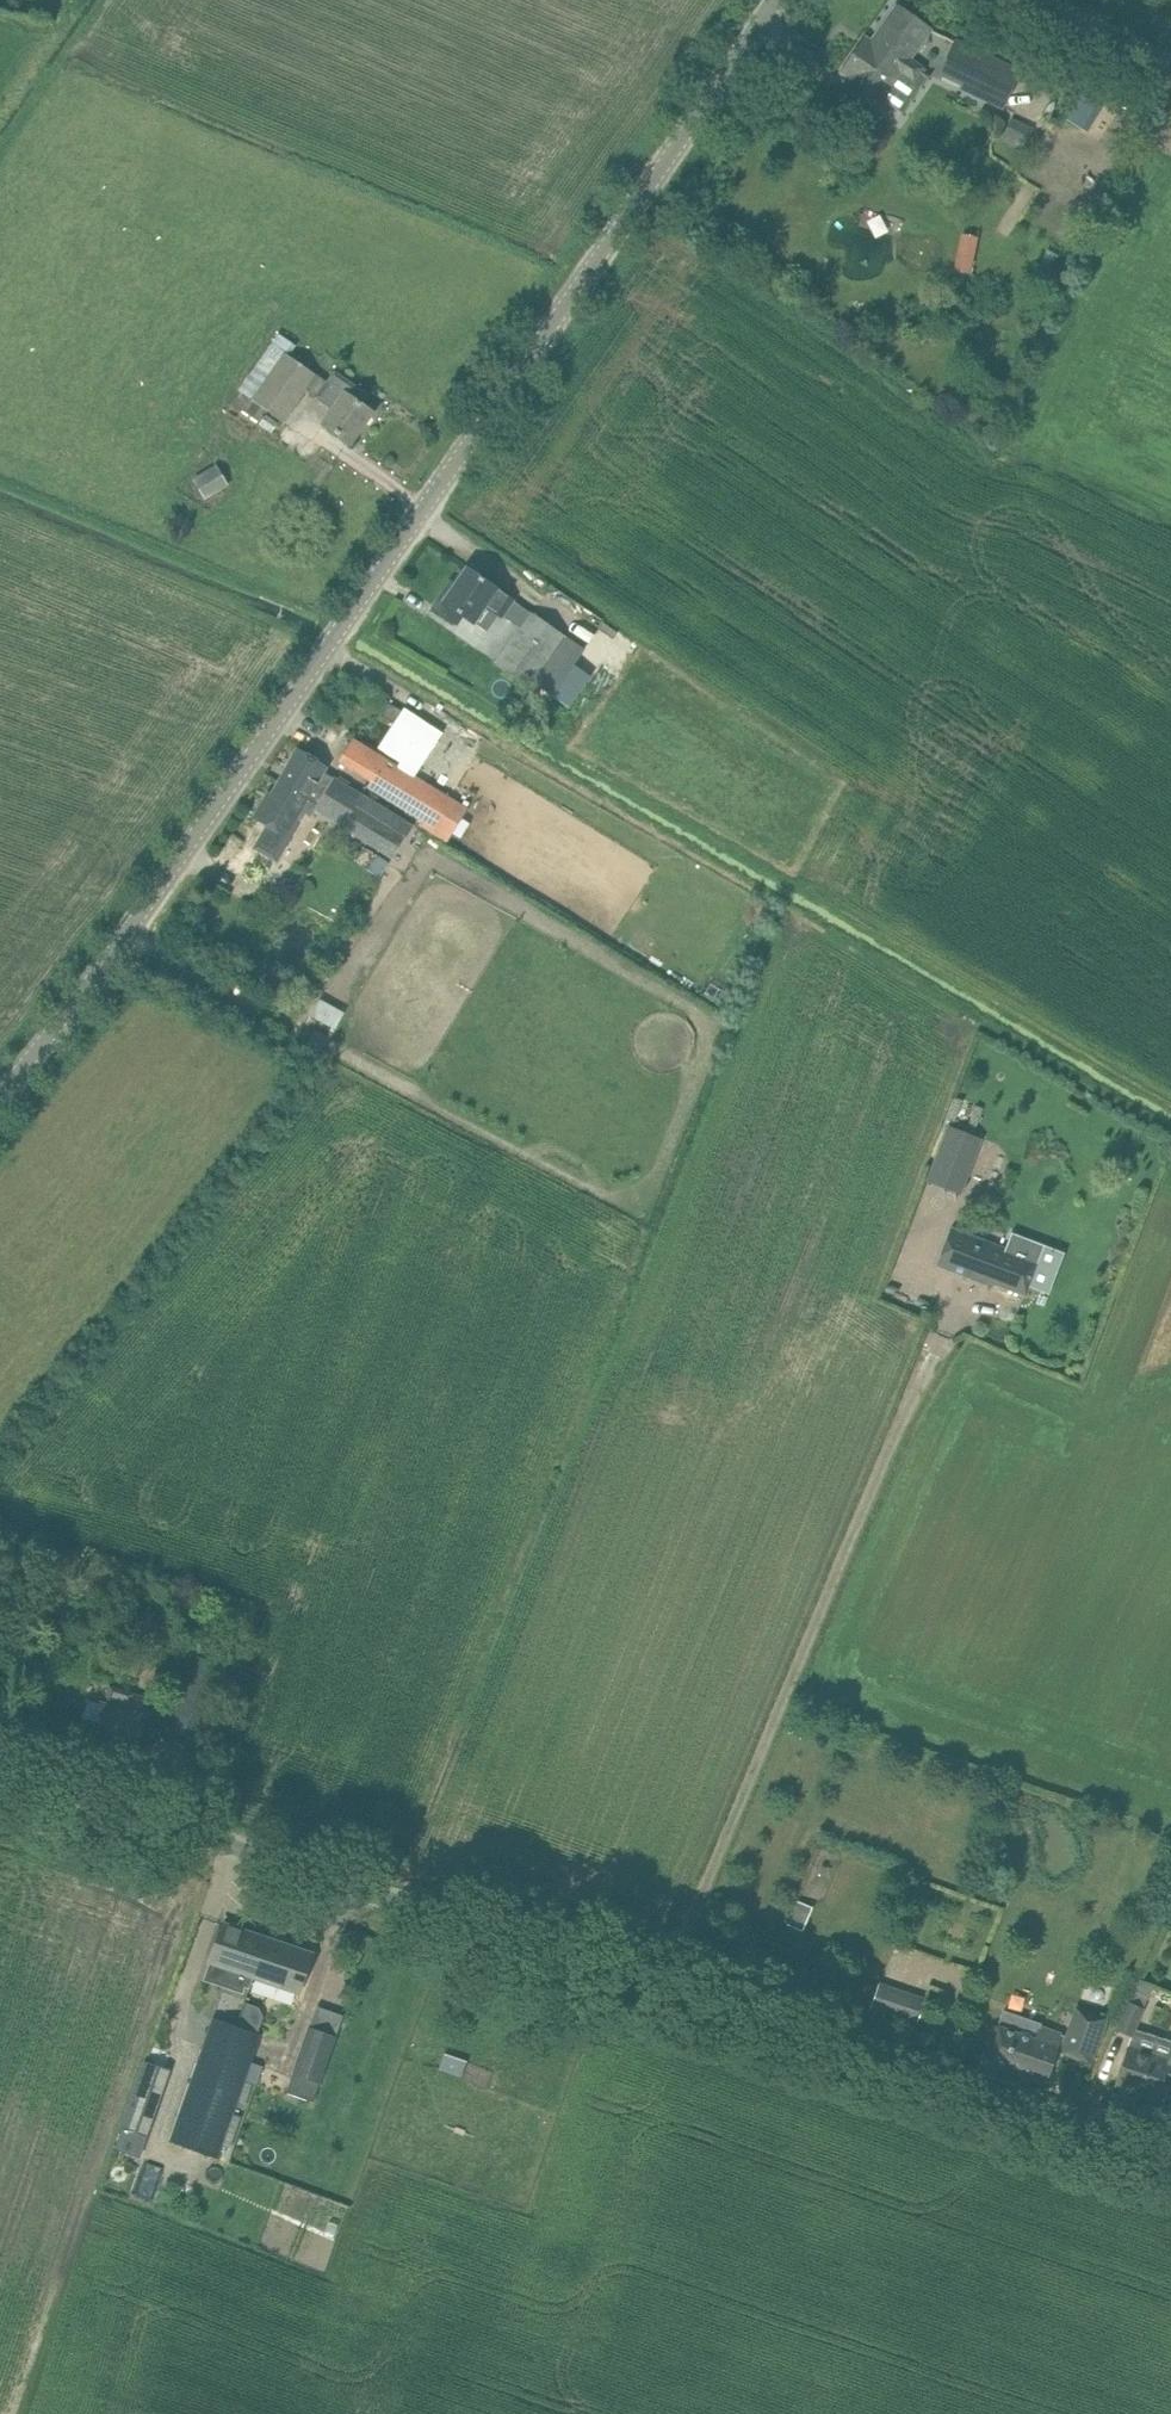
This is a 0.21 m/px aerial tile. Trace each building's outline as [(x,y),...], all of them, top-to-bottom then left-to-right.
[(870,44),(873,45),(868,52),(864,50),(860,50),(856,52),(852,56),(851,60),(850,87),(865,87),(881,98),(929,29),(897,6),(870,44)] [(1019,72),(955,41),(938,76),(1003,107),(1019,72)] [(1033,129),(1011,118),(1002,135),(1024,145),(1033,129)] [(958,270),(977,274),(985,234),(966,230),(958,270)] [(258,421),(266,408),(282,420),(302,391),(330,410),(321,423),(350,443),(372,412),(360,404),(367,395),(333,371),(327,380),(289,354),(296,344),(277,331),(238,390),(240,391),(232,403),(258,421)] [(210,497),(235,483),(224,463),(199,477),(210,497)] [(495,588),(486,581),(466,568),(455,584),(450,581),(432,607),(456,624),(462,615),(472,622),(484,604),(500,615),(511,599),(495,588)] [(562,636),(529,613),(494,664),(526,686),(562,636)] [(426,723),(412,714),(387,753),(401,762),(426,723)] [(446,842),(470,804),(352,736),(339,758),(372,777),(368,784),(425,816),(419,826),(446,842)] [(324,771),(328,765),(297,747),(276,783),(317,807),(334,777),(324,771)] [(391,865),(387,863),(410,824),(334,777),(317,807),(276,783),(267,800),(263,798),(252,817),(271,828),(269,833),(287,843),(305,812),(310,815),(314,809),(377,847),(373,854),(363,848),(355,862),(367,870),(359,884),(374,893),(391,865)] [(947,1125),(926,1178),(960,1191),(981,1138),(947,1125)] [(946,1242),(938,1264),(939,1265),(985,1282),(1025,1298),(1031,1281),(1046,1243),(1013,1230),(1005,1251),(951,1230),(946,1242)] [(104,1705),(87,1700),(81,1717),(95,1722),(90,1734),(135,1749),(142,1727),(150,1729),(159,1704),(110,1687),(104,1705)] [(209,1962),(253,1977),(267,1938),(223,1923),(209,1962)] [(267,1938),(253,1977),(298,1992),(311,1953),(267,1938)] [(1132,2037),(1151,1987),(1134,1980),(1114,2030),(1132,2037)] [(878,2013),(915,2025),(923,2003),(886,1990),(878,2013)] [(245,2000),(222,1992),(171,2143),(218,2158),(261,2033),(258,2032),(263,2016),(258,2006),(245,2002),(245,2000)] [(1066,2036),(1039,2026),(1035,2039),(994,2025),(983,2057),(1045,2079),(1056,2048),(1061,2049),(1060,2052),(1090,2062),(1106,2018),(1076,2008),(1066,2036)] [(285,2094),(312,2104),(336,2036),(308,2026),(285,2094)] [(1127,2045),(1114,2085),(1157,2099),(1162,2083),(1170,2086),(1170,2051),(1168,2059),(1127,2045)] [(144,2060),(121,2127),(147,2136),(170,2069),(144,2060)]
